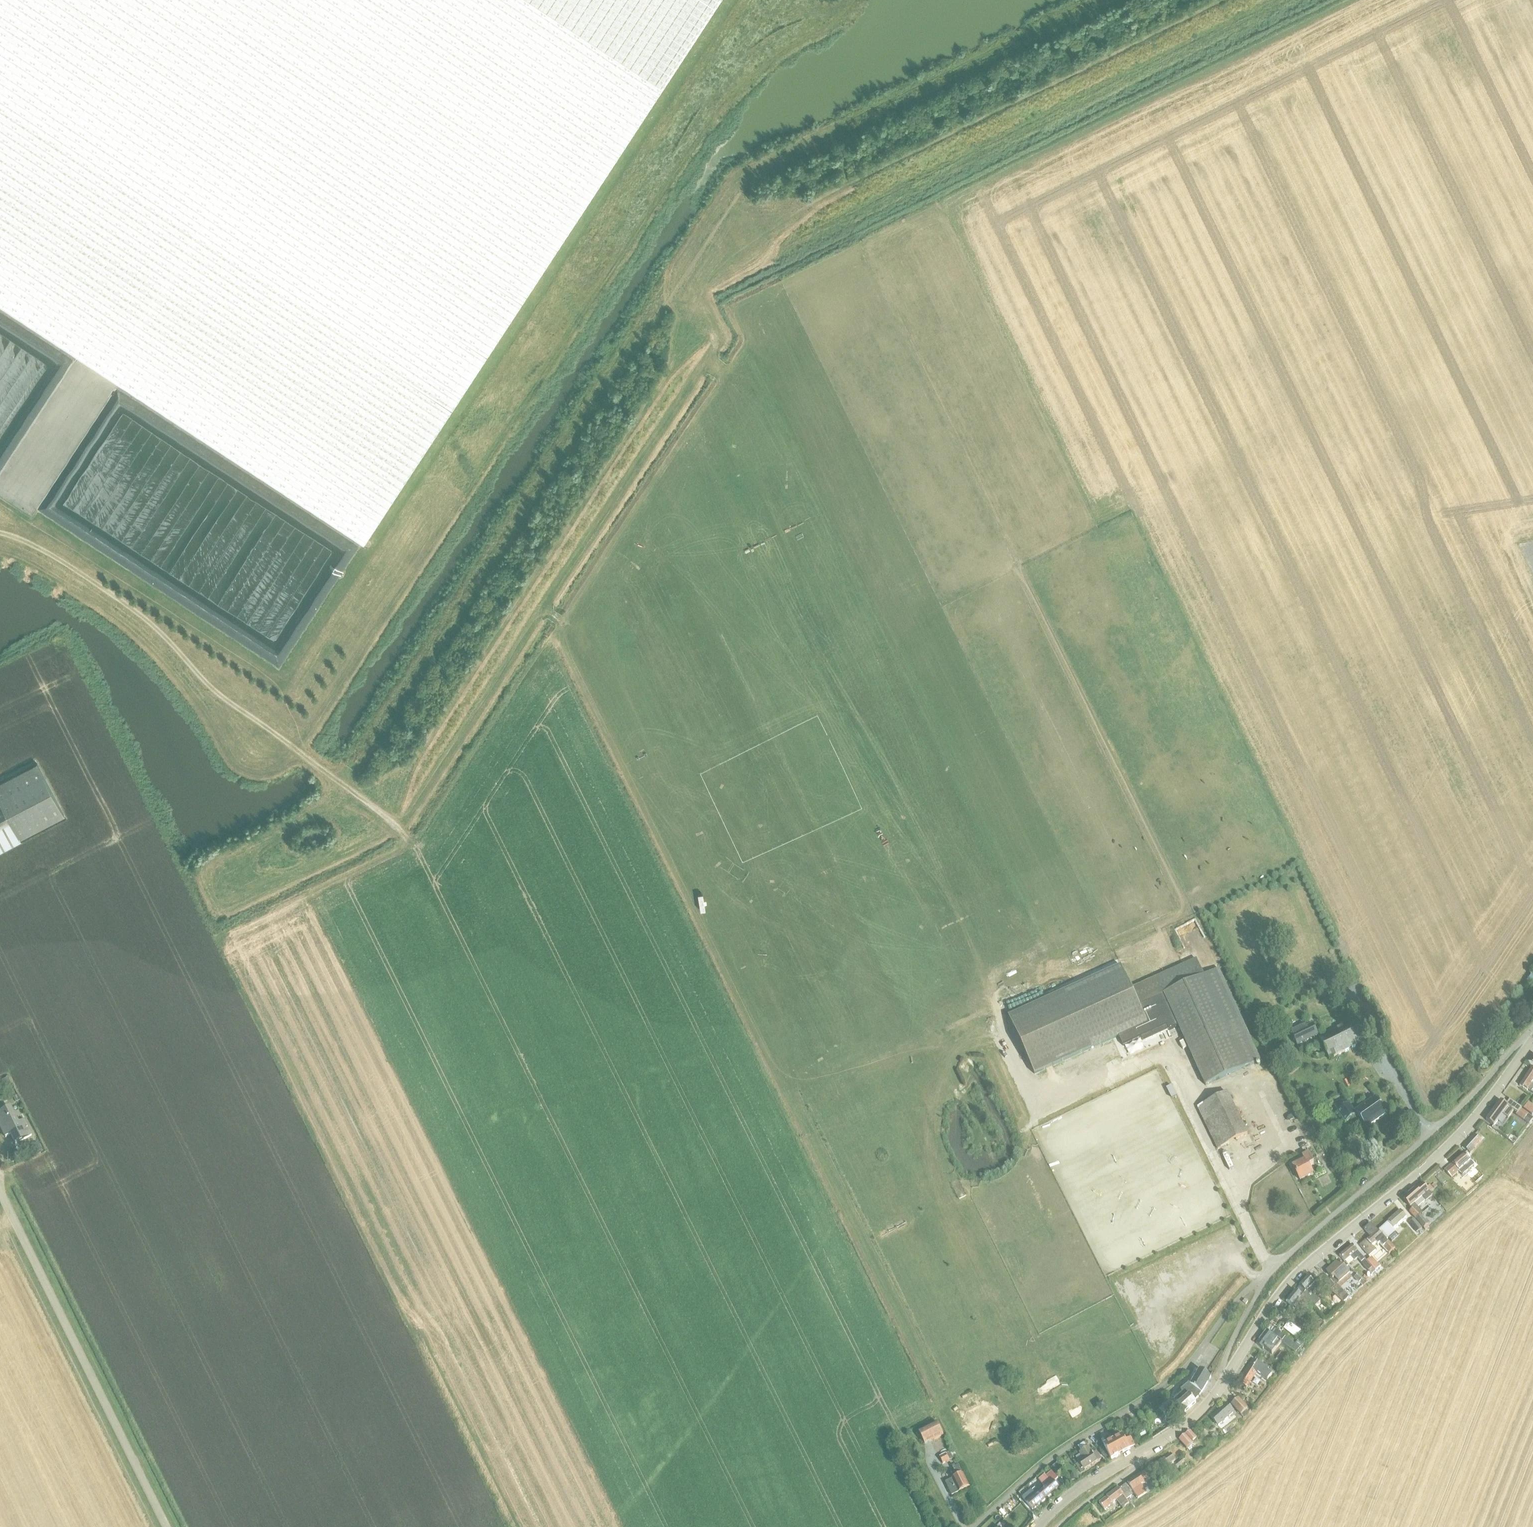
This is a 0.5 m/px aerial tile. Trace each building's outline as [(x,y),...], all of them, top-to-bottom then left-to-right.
[(363,542),(718,0),(0,0),(0,304),(363,542)] [(0,476),(0,491),(16,499),(18,499),(22,492),(23,492),(25,487),(37,487),(42,490),(66,444),(66,429),(54,429),(44,424),(42,424),(34,420),(17,451),(9,451),(9,458),(0,476)] [(21,841),(19,838),(64,815),(38,763),(0,783),(0,801),(0,802),(0,851),(21,841)] [(1165,973),(1132,988),(1140,1006),(1164,995),(1179,1027),(1206,1086),(1260,1061),(1221,973),(1219,969),(1211,973),(1205,976),(1203,973),(1197,959),(1165,973)] [(1106,973),(1009,1017),(1035,1074),(1119,1036),(1123,1046),(1167,1026),(1169,1031),(1179,1027),(1164,995),(1140,1006),(1132,989),(1122,966),(1106,973)] [(1076,985),(1091,979),(1089,974),(1074,980),(1076,985)] [(1069,982),(1058,986),(1061,992),(1072,987),(1069,982)] [(1360,986),(1354,989),(1360,1001),(1366,998),(1360,986)] [(1319,1038),(1329,1060),(1373,1038),(1362,1016),(1319,1038)] [(1292,1035),(1297,1046),(1318,1035),(1313,1024),(1307,1027),(1306,1025),(1291,1032),(1292,1034),(1292,1035)] [(1527,1089),(1532,1093),(1532,1069),(1532,1068),(1520,1084),(1527,1089)] [(1198,1107),(1218,1149),(1248,1135),(1228,1093),(1198,1107)] [(1357,1115),(1366,1129),(1387,1115),(1375,1098),(1355,1113),(1349,1104),(1338,1112),(1346,1123),(1357,1115)] [(1349,1104),(1345,1099),(1340,1103),(1343,1108),(1349,1104)] [(1524,1121),(1529,1124),(1532,1119),(1532,1118),(1529,1115),(1528,1115),(1521,1110),(1522,1109),(1510,1100),(1506,1105),(1501,1101),(1490,1115),(1486,1120),(1494,1126),(1498,1121),(1503,1114),(1508,1118),(1514,1111),(1517,1114),(1516,1115),(1524,1121)] [(15,1144),(31,1136),(24,1121),(18,1123),(10,1108),(2,1112),(2,1113),(0,1114),(0,1126),(5,1137),(12,1134),(13,1136),(12,1137),(15,1144)] [(1313,1126),(1317,1133),(1318,1132),(1322,1138),(1329,1134),(1322,1121),(1313,1126)] [(1478,1131),(1475,1135),(1474,1134),(1463,1146),(1470,1153),(1481,1140),(1484,1137),(1478,1131)] [(1316,1132),(1309,1136),(1313,1143),(1320,1139),(1316,1132)] [(33,1146),(36,1153),(42,1150),(38,1143),(33,1146)] [(1462,1175),(1474,1165),(1464,1153),(1446,1169),(1452,1176),(1459,1171),(1462,1175)] [(1309,1167),(1314,1164),(1309,1154),(1303,1157),(1305,1161),(1293,1167),(1300,1181),(1313,1174),(1309,1167)] [(1101,1260),(1109,1275),(1230,1212),(1224,1201),(1209,1216),(1194,1216),(1198,1224),(1189,1224),(1182,1217),(1192,1217),(1181,1214),(1196,1213),(1170,1204),(1174,1202),(1166,1199),(1166,1182),(1159,1182),(1155,1194),(1107,1177),(1107,1181),(1122,1186),(1111,1197),(1116,1199),(1110,1205),(1107,1202),(1105,1207),(1125,1226),(1117,1231),(1117,1240),(1119,1242),(1112,1242),(1112,1255),(1101,1260)] [(1422,1196),(1426,1201),(1432,1195),(1430,1193),(1426,1188),(1422,1182),(1403,1198),(1412,1209),(1409,1211),(1423,1228),(1428,1224),(1420,1214),(1422,1212),(1414,1203),(1422,1196)] [(1430,1184),(1426,1188),(1430,1193),(1437,1186),(1435,1183),(1432,1186),(1430,1184)] [(1394,1228),(1406,1217),(1400,1211),(1378,1230),(1386,1239),(1396,1231),(1394,1228)] [(1421,1229),(1422,1228),(1413,1218),(1409,1222),(1420,1236),(1424,1232),(1421,1229)] [(1389,1254),(1395,1249),(1388,1242),(1371,1224),(1364,1229),(1370,1236),(1360,1245),(1369,1255),(1375,1250),(1372,1246),(1376,1243),(1378,1245),(1380,1243),(1389,1254)] [(1358,1258),(1370,1273),(1371,1273),(1372,1274),(1375,1272),(1352,1244),(1339,1255),(1344,1261),(1350,1256),(1354,1261),(1358,1258)] [(1367,1261),(1376,1271),(1380,1267),(1371,1257),(1367,1261)] [(1353,1278),(1344,1268),(1338,1261),(1326,1271),(1332,1278),(1331,1280),(1326,1284),(1331,1289),(1343,1302),(1349,1297),(1341,1288),(1353,1278)] [(1356,1275),(1344,1286),(1354,1296),(1365,1284),(1356,1275)] [(1310,1303),(1315,1308),(1321,1302),(1311,1293),(1311,1294),(1307,1290),(1314,1282),(1308,1276),(1299,1285),(1300,1286),(1297,1290),(1302,1295),(1310,1303)] [(1292,1307),(1295,1304),(1304,1310),(1310,1303),(1302,1295),(1295,1290),(1286,1302),(1292,1307)] [(1287,1313),(1281,1311),(1278,1319),(1285,1321),(1287,1313)] [(1291,1324),(1298,1329),(1302,1324),(1296,1318),(1291,1324)] [(1259,1340),(1256,1343),(1263,1349),(1264,1347),(1266,1349),(1272,1354),(1281,1342),(1267,1331),(1259,1340)] [(1286,1337),(1281,1342),(1284,1344),(1288,1347),(1296,1353),(1300,1348),(1286,1337)] [(1277,1361),(1285,1366),(1292,1357),(1284,1352),(1277,1361)] [(1268,1370),(1254,1360),(1251,1364),(1250,1363),(1238,1382),(1246,1387),(1256,1373),(1267,1381),(1271,1375),(1267,1371),(1268,1370)] [(1198,1397),(1211,1377),(1200,1370),(1190,1385),(1189,1384),(1181,1391),(1183,1393),(1174,1401),(1175,1402),(1166,1410),(1172,1416),(1180,1408),(1184,1413),(1196,1402),(1194,1400),(1198,1397)] [(1231,1404),(1241,1415),(1247,1409),(1238,1398),(1231,1404)] [(1104,1412),(1111,1408),(1106,1401),(1100,1405),(1104,1412)] [(1211,1417),(1218,1425),(1233,1412),(1226,1404),(1211,1417)] [(919,1432),(925,1445),(944,1436),(938,1423),(919,1432)] [(1192,1442),(1196,1439),(1190,1431),(1179,1440),(1187,1449),(1193,1444),(1192,1442)] [(1122,1436),(1113,1441),(1120,1454),(1135,1446),(1130,1438),(1125,1441),(1122,1436)] [(1120,1454),(1113,1441),(1107,1444),(1104,1439),(1101,1440),(1111,1459),(1120,1454)] [(1077,1454),(1082,1460),(1075,1465),(1079,1469),(1082,1467),(1083,1470),(1101,1458),(1096,1451),(1090,1454),(1086,1448),(1077,1454)] [(950,1452),(940,1457),(943,1464),(954,1459),(950,1452)] [(1167,1466),(1175,1460),(1171,1453),(1150,1468),(1155,1474),(1160,1471),(1163,1475),(1170,1470),(1167,1466)] [(1173,1463),(1177,1468),(1185,1462),(1180,1457),(1173,1463)] [(958,1477),(946,1483),(952,1497),(970,1488),(959,1466),(956,1468),(955,1466),(953,1467),(958,1477)] [(1135,1478),(1127,1483),(1133,1491),(1138,1499),(1147,1493),(1142,1485),(1149,1480),(1154,1487),(1159,1484),(1148,1469),(1135,1478)] [(1029,1492),(1022,1498),(1027,1503),(1033,1510),(1059,1488),(1053,1481),(1051,1482),(1046,1476),(1040,1481),(1045,1487),(1033,1497),(1029,1492)] [(1125,1484),(1119,1489),(1126,1499),(1131,1495),(1131,1492),(1125,1484)] [(1126,1499),(1119,1489),(1118,1488),(1099,1503),(1104,1509),(1116,1500),(1122,1508),(1129,1503),(1126,1499)] [(1013,1509),(1020,1502),(1016,1498),(1009,1505),(1013,1509)]
